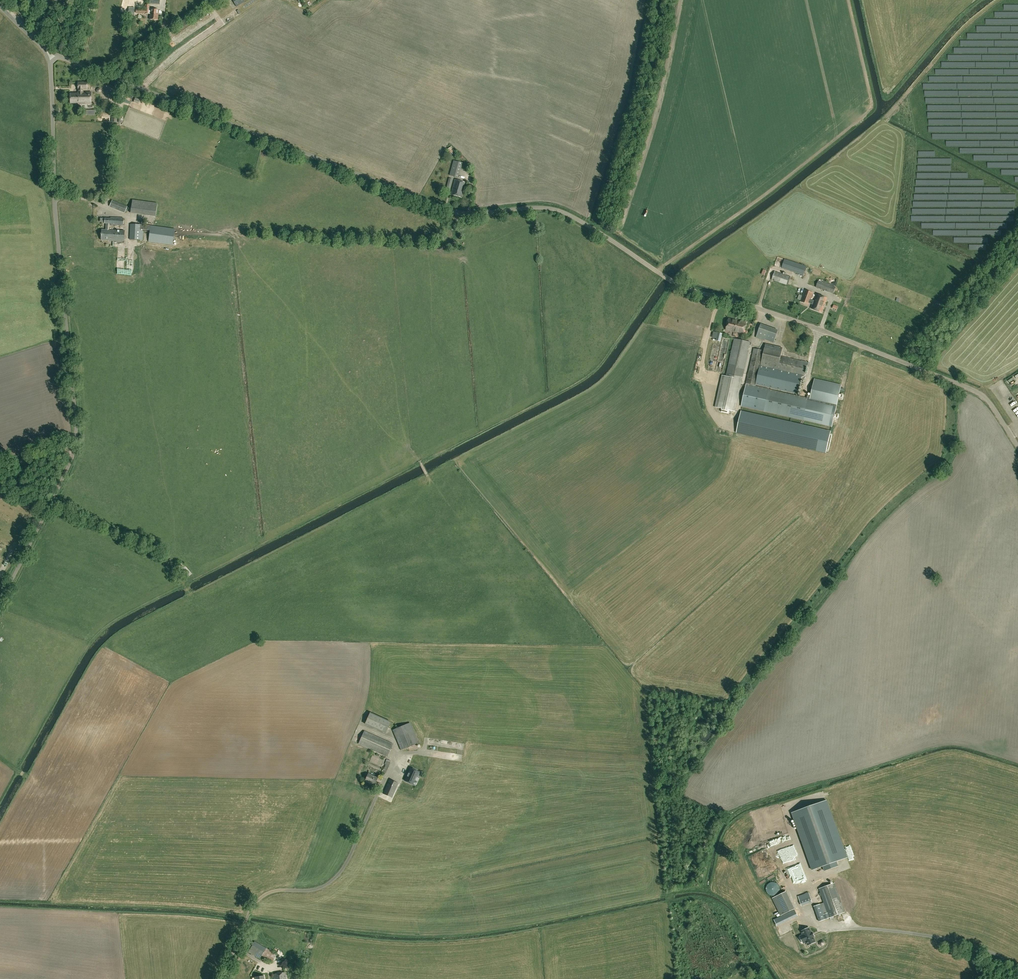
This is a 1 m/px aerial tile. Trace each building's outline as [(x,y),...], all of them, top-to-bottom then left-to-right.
[(159,9),(150,9),(150,5),(146,5),(145,14),(151,14),(150,19),(158,20),(159,9)] [(243,16),(239,9),(231,15),(235,21),(243,16)] [(168,28),(174,43),(179,41),(178,39),(177,40),(172,26),(168,28)] [(92,92),(83,92),(83,89),(88,89),(88,82),(78,82),(79,93),(71,93),(71,103),(79,103),(79,104),(92,104),(92,92)] [(112,91),(112,98),(117,98),(117,88),(108,84),(106,89),(112,91)] [(454,151),(451,146),(446,150),(449,155),(450,156),(452,155),(451,153),(452,154),(454,153),(453,152),(454,151)] [(453,161),(449,175),(458,178),(462,163),(453,161)] [(451,195),(461,197),(466,183),(455,180),(451,195)] [(132,200),(130,213),(155,216),(157,203),(132,200)] [(112,201),(110,207),(125,213),(127,207),(112,201)] [(124,230),(109,229),(110,225),(123,226),(123,218),(110,218),(110,219),(105,218),(104,223),(106,223),(105,230),(101,230),(101,240),(108,240),(108,241),(113,241),(124,241),(124,230)] [(142,230),(150,231),(148,242),(173,245),(175,229),(139,224),(130,224),(130,239),(142,240),(143,231),(141,231),(142,230)] [(784,259),(781,268),(803,276),(807,266),(784,259)] [(800,289),(799,289),(802,280),(775,271),(772,279),(788,285),(785,291),(798,295),(800,289)] [(833,294),(836,287),(818,281),(816,287),(833,294)] [(811,309),(822,312),(827,298),(816,294),(814,301),(810,300),(813,293),(805,290),(801,301),(809,304),(809,303),(813,304),(811,309)] [(729,318),(726,330),(734,331),(734,330),(744,333),(746,324),(746,322),(740,320),(740,322),(735,321),(735,320),(729,318)] [(761,324),(756,338),(765,341),(765,340),(774,343),(778,330),(761,324)] [(736,411),(751,344),(735,341),(727,376),(723,375),(716,407),(723,408),(722,412),(729,413),(730,410),(736,411)] [(754,350),(741,406),(831,426),(833,418),(834,418),(838,419),(839,414),(835,413),(834,413),(837,398),(838,399),(843,400),(844,394),(839,393),(838,393),(840,385),(814,379),(810,398),(808,398),(808,400),(769,391),(769,390),(756,388),(757,386),(798,395),(802,378),(805,379),(808,364),(799,362),(781,358),(783,350),(766,346),(765,353),(755,351),(754,350)] [(741,411),(736,433),(825,453),(826,449),(829,450),(832,435),(829,434),(830,431),(741,411)] [(182,562),(178,566),(188,578),(192,574),(182,562)] [(391,722),(370,712),(365,724),(386,733),(391,722)] [(419,743),(410,723),(393,730),(401,750),(419,743)] [(364,731),(359,743),(387,756),(393,744),(364,731)] [(382,772),(386,773),(389,766),(391,760),(387,759),(385,764),(386,764),(382,772)] [(411,768),(405,781),(413,784),(416,777),(418,777),(420,772),(411,768)] [(375,785),(378,778),(368,774),(365,780),(375,785)] [(399,783),(390,779),(383,794),(392,798),(399,783)] [(812,870),(823,866),(825,871),(838,866),(836,861),(847,857),(827,800),(792,813),(812,870)] [(801,851),(797,853),(802,867),(807,865),(801,851)] [(766,889),(766,891),(767,893),(769,895),(771,895),(774,896),(776,895),(778,893),(779,891),(780,889),(779,887),(778,885),(776,883),(774,882),(772,882),(770,883),(768,884),(767,886),(766,889)] [(829,918),(830,917),(831,919),(834,918),(833,916),(845,912),(835,883),(819,888),(824,903),(829,918)] [(786,891),(772,897),(781,916),(795,909),(786,891)] [(799,899),(801,905),(812,902),(809,893),(804,894),(805,897),(799,899)] [(820,904),(826,919),(829,918),(824,903),(820,904)] [(820,904),(814,906),(819,921),(826,919),(820,904)] [(781,916),(784,922),(790,919),(787,913),(781,916)] [(815,942),(813,937),(814,936),(812,932),(811,933),(809,928),(802,931),(803,935),(800,936),(803,943),(806,941),(808,945),(815,942)] [(255,941),(252,945),(248,952),(259,959),(262,955),(272,962),(276,954),(255,941)]
